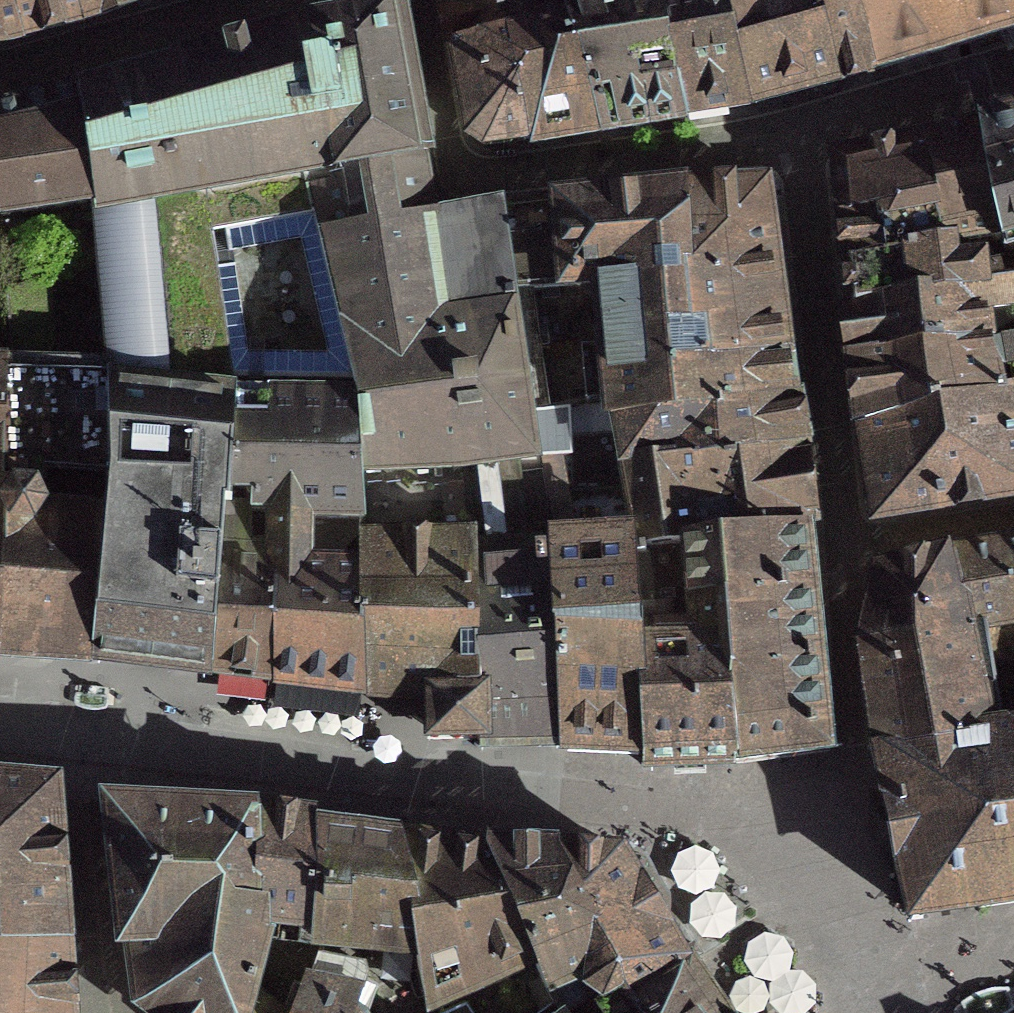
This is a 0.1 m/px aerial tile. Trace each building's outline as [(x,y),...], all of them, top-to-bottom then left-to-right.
[(17,39),(48,32),(85,24),(117,11),(146,0),(0,0),(0,43),(17,39)] [(441,0),(450,48),(506,31),(509,31),(499,0),(443,0),(441,0)] [(560,3),(540,8),(537,0),(499,0),(509,31),(506,31),(532,141),(533,143),(537,142),(537,140),(596,131),(560,3)] [(653,0),(559,0),(560,3),(596,131),(681,118),(653,0)] [(681,118),(748,107),(721,0),(653,0),(681,118)] [(748,107),(835,83),(817,0),(721,0),(748,107)] [(835,83),(871,74),(853,0),(817,0),(835,83)] [(871,74),(957,48),(993,37),(1013,31),(1013,0),(853,0),(871,74)] [(309,213),(352,401),(356,510),(468,508),(468,511),(467,512),(470,542),(482,749),(555,748),(544,548),(542,501),(529,415),(500,210),(433,222),(401,10),(349,21),(298,32),(176,67),(207,237),(207,238),(309,213)] [(468,140),(482,148),(532,141),(506,31),(450,48),(468,140)] [(225,513),(228,493),(230,408),(221,345),(224,344),(215,292),(211,265),(207,238),(207,237),(176,67),(169,69),(78,95),(90,210),(103,380),(105,403),(102,520),(90,661),(153,669),(214,675),(220,532),(221,531),(222,513),(225,513)] [(0,388),(0,400),(105,403),(103,380),(90,210),(78,95),(0,116),(0,302),(6,376),(1,376),(0,388)] [(977,134),(999,241),(1003,253),(1013,250),(1013,120),(977,130),(977,134)] [(999,241),(977,134),(924,148),(844,165),(843,162),(836,163),(837,172),(839,172),(841,207),(842,221),(843,231),(846,268),(849,303),(849,313),(999,288),(999,284),(996,271),(980,274),(972,264),(958,266),(956,249),(999,241)] [(780,327),(779,317),(777,301),(763,196),(765,195),(764,186),(754,186),(754,188),(715,188),(714,187),(685,188),(684,186),(681,187),(684,243),(683,243),(682,290),(677,290),(678,322),(663,322),(664,371),(668,413),(612,421),(613,423),(621,467),(621,475),(629,513),(631,548),(635,548),(636,553),(683,548),(683,545),(809,531),(806,509),(797,445),(792,406),(790,395),(786,367),(784,356),(780,327)] [(663,322),(678,322),(677,290),(682,290),(683,243),(684,243),(681,187),(676,187),(676,189),(518,206),(500,210),(529,415),(547,414),(532,308),(549,307),(548,289),(597,285),(606,407),(606,409),(608,423),(613,423),(612,421),(668,413),(664,371),(663,322)] [(849,313),(850,325),(854,361),(986,347),(1013,340),(1013,285),(999,288),(849,313)] [(225,676),(276,682),(362,693),(356,567),(357,567),(356,510),(352,401),(307,401),(307,393),(294,393),(294,401),(265,401),(247,287),(215,292),(224,344),(221,345),(230,408),(228,493),(225,513),(222,513),(221,531),(220,532),(214,675),(225,676)] [(986,347),(854,361),(857,391),(861,431),(1013,398),(1013,340),(986,347)] [(1013,398),(861,431),(865,456),(872,503),(875,519),(891,516),(1013,495),(1013,404),(1013,398)] [(0,400),(0,487),(1,489),(0,513),(0,655),(90,661),(102,520),(105,403),(0,400)] [(621,475),(621,467),(613,423),(608,423),(606,409),(547,414),(529,415),(542,501),(544,548),(555,748),(640,752),(645,751),(643,648),(636,553),(635,548),(631,548),(629,513),(621,475)] [(476,750),(482,749),(470,542),(467,512),(468,511),(468,508),(356,510),(357,567),(356,567),(362,693),(420,698),(425,699),(425,743),(476,743),(476,750)] [(809,531),(683,545),(683,548),(685,598),(715,597),(724,631),(732,766),(827,753),(809,531)] [(1013,643),(1013,546),(946,557),(963,631),(967,631),(970,651),(1013,643)] [(643,648),(645,751),(640,752),(640,770),(648,770),(648,769),(732,766),(724,631),(715,597),(685,598),(683,548),(636,553),(643,648)] [(878,754),(873,755),(874,758),(985,737),(970,651),(967,631),(963,631),(946,557),(879,576),(862,645),(878,754)] [(985,737),(874,758),(876,772),(879,770),(880,775),(881,791),(879,792),(886,823),(889,822),(894,844),(891,846),(908,923),(920,921),(920,916),(1013,902),(1013,731),(985,737)] [(52,849),(49,800),(51,800),(50,788),(38,787),(38,790),(0,786),(0,849),(52,849)] [(106,804),(132,978),(155,978),(213,919),(250,919),(253,815),(253,814),(197,811),(197,810),(194,809),(194,807),(166,806),(166,808),(163,808),(163,809),(106,804)] [(316,944),(314,824),(253,815),(250,919),(277,923),(276,944),(319,950),(320,944),(316,944)] [(427,1004),(530,958),(532,957),(486,847),(314,824),(316,944),(320,944),(319,950),(317,959),(319,960),(361,969),(364,978),(352,1012),(430,1012),(427,1004)] [(548,992),(560,1012),(594,1012),(601,1009),(601,1003),(622,993),(618,983),(620,982),(554,852),(486,847),(532,957),(530,958),(544,994),(548,992)] [(52,849),(0,849),(0,948),(60,945),(52,849)] [(637,1012),(638,1012),(688,979),(680,967),(681,966),(620,865),(628,861),(625,852),(614,851),(614,857),(554,852),(620,982),(618,983),(622,993),(637,1012)] [(250,919),(213,919),(155,978),(132,978),(136,1007),(146,1012),(300,1012),(309,992),(319,960),(317,959),(319,950),(276,944),(277,923),(250,919)] [(60,945),(0,948),(0,1012),(64,1012),(60,945)] [(548,992),(544,994),(530,958),(427,1004),(430,1012),(560,1012),(548,992)] [(352,1012),(364,978),(361,969),(319,960),(309,992),(300,1012),(352,1012)] [(688,979),(638,1012),(711,1012),(688,979)] [(622,993),(601,1003),(601,1009),(594,1012),(637,1012),(622,993)]
